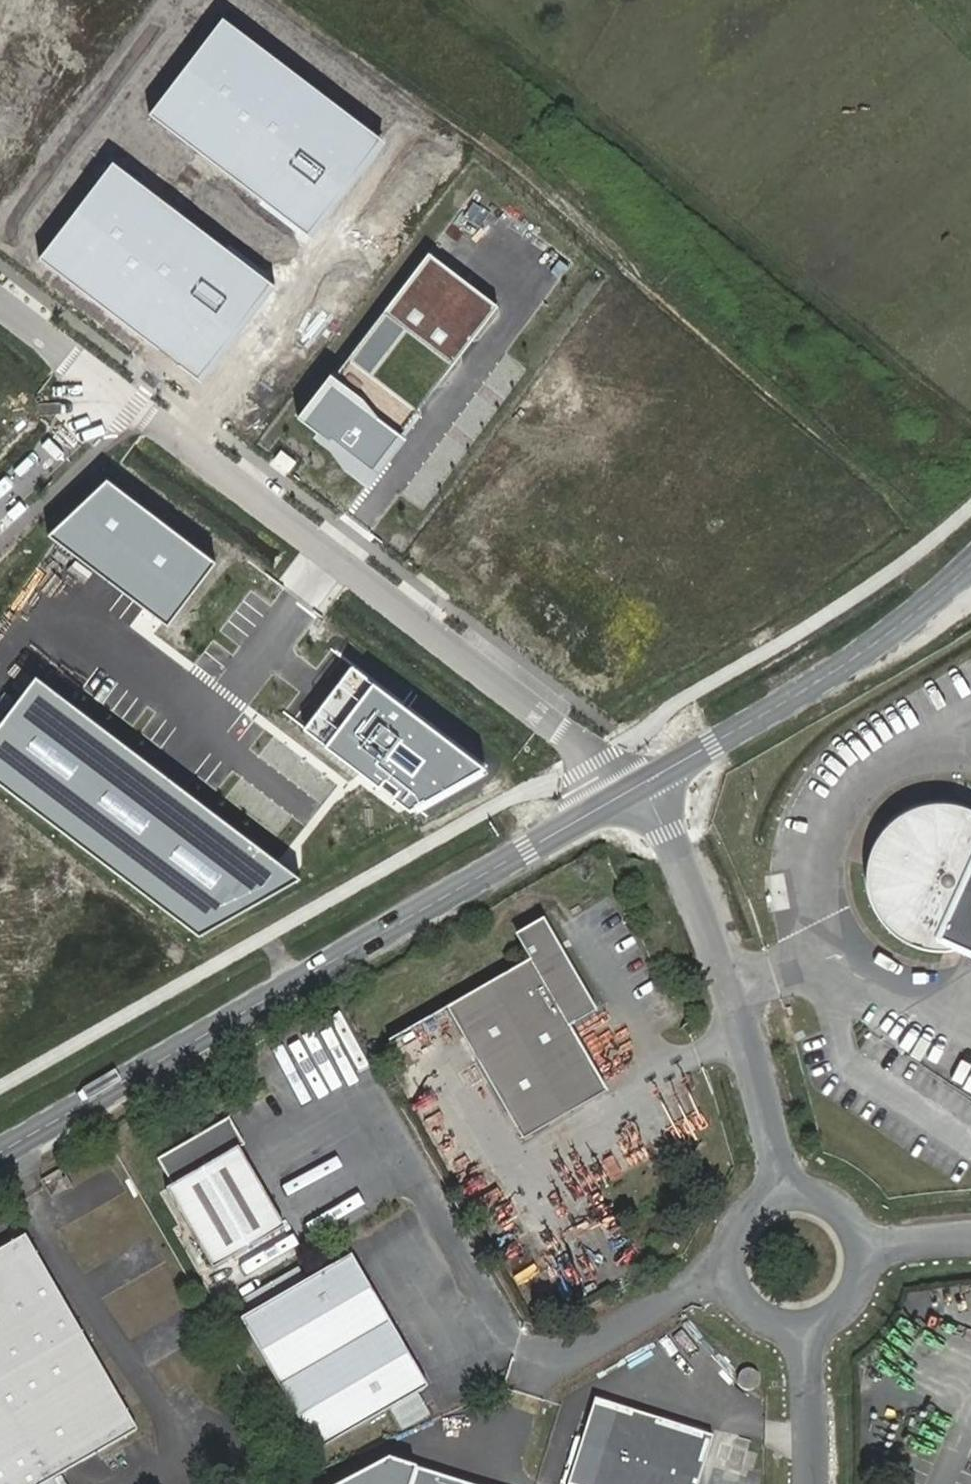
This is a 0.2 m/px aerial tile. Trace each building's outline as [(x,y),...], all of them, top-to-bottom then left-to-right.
[(382,136),(224,19),(151,116),(309,234),(382,136)] [(270,284),(112,162),(40,256),(198,377),(270,284)] [(498,304),(424,248),(300,411),(375,467),(498,304)] [(181,602),(212,562),(108,481),(51,530),(167,621),(181,602)] [(305,882),(46,679),(0,738),(0,777),(205,937),(305,882)] [(479,761),(368,680),(323,741),(407,803),(479,761)] [(958,812),(938,809),(917,812),(899,820),(890,828),(883,834),(872,852),(869,867),(867,872),(868,892),(876,912),(888,928),(905,940),(925,947),(945,948),(955,952),(970,959),(970,819),(958,812)] [(532,963),(449,1011),(524,1142),(608,1093),(570,1029),(598,1013),(545,922),(518,937),(532,963)] [(175,1188),(168,1192),(214,1272),(284,1230),(238,1151),(245,1147),(230,1120),(159,1160),(175,1188)] [(25,1240),(0,1254),(0,1483),(55,1483),(53,1481),(136,1433),(25,1240)] [(348,1257),(238,1319),(312,1451),(423,1389),(348,1257)] [(742,1374),(740,1377),(740,1381),(741,1384),(742,1387),(745,1389),(749,1390),(752,1390),(755,1388),(758,1386),(759,1382),(759,1379),(758,1376),(755,1373),(752,1372),(748,1371),(745,1372),(742,1374)] [(564,1483),(688,1483),(704,1435),(591,1400),(564,1483)] [(742,1440),(716,1431),(713,1441),(739,1449),(742,1440)] [(382,1460),(337,1483),(415,1483),(418,1473),(382,1460)] [(418,1473),(415,1483),(454,1483),(418,1473)]
